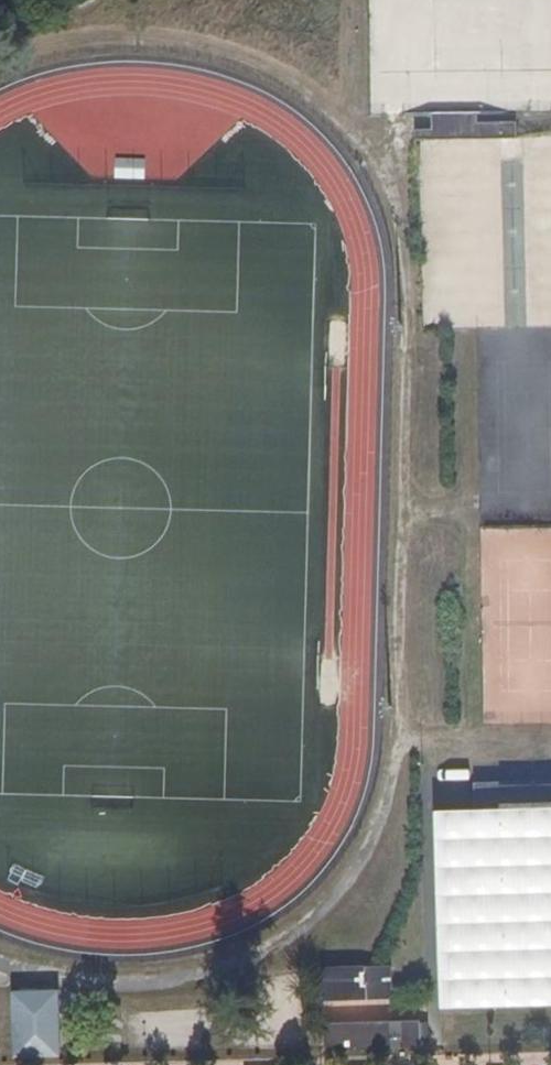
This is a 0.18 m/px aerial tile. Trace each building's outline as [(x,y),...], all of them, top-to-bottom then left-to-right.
[(509,139),(519,136),(519,118),(481,120),(481,110),(430,112),(430,130),(420,130),(420,140),(509,139)] [(550,1011),(550,787),(482,789),(483,814),(444,814),(447,1013),(550,1011)] [(320,973),(320,1005),(385,1004),(384,972),(320,973)] [(12,1018),(12,990),(12,985),(0,986),(0,1018),(12,1018)] [(60,990),(12,990),(12,1018),(12,1056),(60,1056),(60,990)] [(320,1024),(320,1053),(423,1052),(423,1045),(416,1045),(416,1023),(320,1024)]
